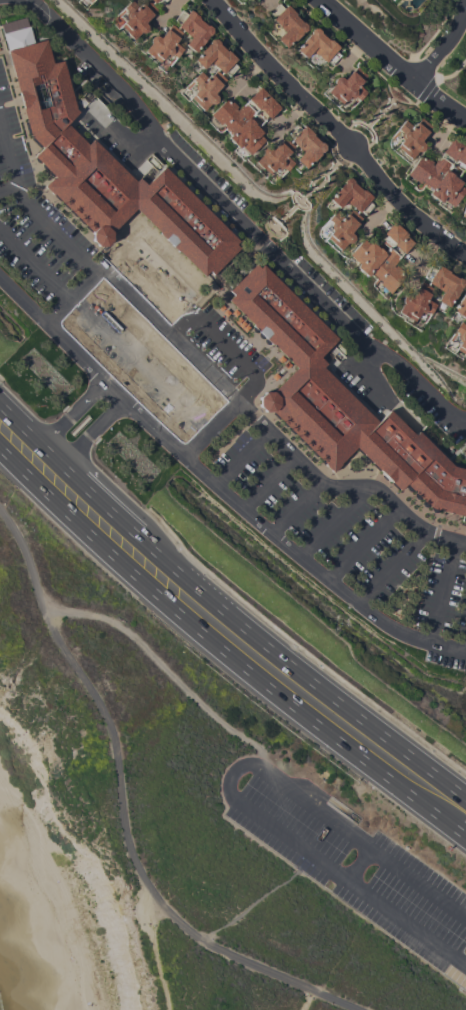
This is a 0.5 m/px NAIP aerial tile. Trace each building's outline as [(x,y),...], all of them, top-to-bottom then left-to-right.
[(113,15),(129,0),(131,0),(136,6),(140,3),(141,3),(142,4),(146,0),(155,9),(150,14),(151,14),(144,21),(147,24),(145,26),(145,27),(145,29),(145,30),(144,31),(142,32),(141,33),(139,33),(138,32),(130,40),(123,32),(123,31),(118,26),(121,23),(122,21),(117,16),(116,18),(113,15)] [(306,25),(286,4),(282,8),(278,3),(268,12),(273,17),(271,19),(283,31),(275,38),(284,47),(292,40),(293,41),(301,33),(300,32),(302,32),(305,29),(306,25)] [(211,28),(188,10),(185,14),(181,10),(172,20),(177,24),(176,26),(189,37),(183,44),(193,53),(199,45),(200,45),(207,37),(206,36),(209,35),(211,32),(211,28)] [(154,35),(156,33),(159,36),(165,28),(165,29),(169,24),(180,32),(176,37),(177,38),(173,42),(181,49),(167,66),(164,63),(165,62),(161,58),(159,60),(158,60),(156,62),(150,57),(150,58),(141,51),(148,43),(147,41),(147,39),(148,37),(150,36),(152,35),(154,35)] [(337,47),(334,51),(339,55),(330,64),(325,60),(323,62),(310,51),(304,58),(294,50),(301,42),(308,33),(309,34),(309,31),(312,28),(316,28),(337,47)] [(163,167),(237,241),(235,244),(238,247),(212,275),(208,270),(203,276),(134,209),(111,232),(111,240),(106,246),(103,246),(97,246),(92,240),(91,232),(44,186),(53,176),(34,156),(42,147),(30,135),(6,50),(45,39),(52,63),(62,60),(75,109),(78,112),(66,124),(87,144),(92,139),(135,182),(138,178),(145,184),(163,167)] [(235,59),(232,62),(236,67),(227,76),(222,71),(220,73),(208,61),(201,68),(192,60),(199,52),(198,51),(206,43),(207,44),(208,42),(211,39),(215,39),(235,59)] [(339,77),(341,75),(344,77),(350,70),(351,71),(355,66),(365,75),(361,80),(362,81),(358,85),(365,92),(350,108),(347,105),(349,104),(344,100),(343,102),(342,101),(340,104),(334,98),(333,99),(325,92),(332,84),(332,82),(332,80),(333,78),(335,77),(337,76),(339,77)] [(214,96),(214,98),(214,99),(214,101),(213,102),(212,103),(210,104),(209,104),(207,103),(200,111),(192,103),(193,103),(187,97),(190,95),(190,94),(191,93),(186,88),(185,89),(182,87),(198,70),(205,77),(208,74),(209,74),(210,74),(214,70),(214,71),(224,80),(219,84),(220,85),(213,92),(216,94),(214,96)] [(222,129),(228,135),(246,117),(248,119),(253,114),(252,113),(269,97),(259,87),(246,99),(247,99),(241,105),(235,110),(234,109),(235,107),(228,99),(226,101),(224,99),(207,115),(217,125),(219,123),(221,125),(218,128),(218,129),(217,129),(217,128),(216,128),(213,128),(212,128),(215,131),(216,132),(217,132),(218,132),(219,131),(222,129)] [(253,114),(259,121),(261,119),(263,121),(266,118),(267,119),(279,108),(269,97),(252,113),(253,114)] [(253,124),(248,119),(246,117),(228,135),(225,137),(235,148),(238,145),(247,155),(263,140),(258,135),(261,132),(253,124)] [(416,151),(409,159),(400,152),(401,152),(395,147),(398,144),(397,144),(399,142),(393,138),(392,139),(389,137),(404,120),(411,126),(414,122),(415,122),(416,122),(420,118),(430,127),(426,131),(427,132),(420,139),(423,142),(422,144),(422,145),(422,147),(422,148),(421,150),(420,151),(419,151),(417,152),(416,151)] [(324,145),(303,125),(300,129),(295,124),(286,134),(291,138),(289,140),(301,152),(294,159),(304,168),(311,161),(312,162),(319,153),(318,153),(321,152),(324,149),(324,145)] [(266,147),(268,145),(271,148),(278,141),(279,142),(283,137),(293,147),(288,151),(289,152),(285,156),(292,163),(277,179),(274,176),(275,175),(271,170),(269,172),(266,174),(261,168),(260,169),(252,162),(260,154),(259,152),(260,150),(261,148),(263,147),(265,147),(266,147)] [(421,183),(418,187),(417,187),(416,186),(413,187),(412,188),(415,190),(416,190),(417,190),(418,190),(419,189),(422,186),(428,190),(443,170),(445,171),(446,171),(449,166),(448,165),(462,146),(450,138),(440,152),(441,152),(436,159),(435,159),(431,165),(429,164),(431,162),(422,155),(421,158),(418,156),(405,175),(416,183),(417,180),(421,183)] [(457,171),(458,170),(460,171),(463,167),(464,168),(465,165),(465,149),(462,146),(448,165),(449,166),(457,171)] [(451,176),(451,175),(446,171),(445,171),(443,170),(428,190),(426,193),(438,202),(440,199),(451,207),(464,189),(458,185),(460,182),(451,176)] [(371,197),(367,201),(372,205),(363,215),(358,210),(357,212),(344,201),(338,208),(328,199),(334,192),(341,183),(342,184),(342,182),(345,178),(349,178),(371,197)] [(344,243),(337,251),(329,243),(330,243),(324,238),(327,235),(326,234),(328,233),(323,228),(321,230),(319,227),(334,211),(341,217),(345,213),(346,214),(350,209),(360,219),(356,223),(356,224),(350,231),(353,234),(351,236),(351,237),(351,239),(351,240),(350,241),(349,242),(347,243),(346,243),(344,243)] [(386,248),(379,242),(381,240),(379,238),(382,234),(381,233),(391,221),(403,232),(388,249),(386,248)] [(373,279),(367,274),(384,254),(382,253),(382,252),(386,248),(388,249),(403,232),(406,234),(404,236),(412,242),(402,253),(401,253),(396,259),(391,265),(393,267),(394,265),(402,271),(400,274),(403,276),(388,293),(377,284),(379,282),(377,279),(374,283),(373,283),(373,284),(374,284),(374,285),(374,288),(374,289),(371,286),(370,285),(370,284),(370,283),(371,282),(373,279)] [(376,248),(377,248),(382,252),(382,253),(384,254),(367,274),(365,276),(353,267),(356,264),(346,255),(360,239),(365,243),(368,241),(376,248)] [(454,471),(465,473),(465,524),(459,522),(461,516),(430,508),(405,484),(398,490),(355,447),(332,472),(272,411),(264,412),(258,405),(258,397),(263,392),(271,392),(295,368),(227,300),(232,295),(228,290),(254,264),(258,268),(261,264),(333,341),(315,361),(322,367),(318,371),(375,424),(387,413),(411,439),(416,435),(454,471)] [(462,279),(436,265),(434,269),(429,266),(422,278),(428,281),(427,283),(442,292),(437,301),(448,307),(453,298),(454,299),(459,289),(458,288),(461,287),(463,284),(462,279)] [(406,295),(408,292),(411,295),(416,286),(417,287),(420,281),(432,288),(428,294),(429,294),(426,299),(435,304),(424,323),(420,321),(421,320),(416,317),(415,319),(414,318),(413,321),(406,317),(405,318),(396,312),(401,303),(400,301),(400,299),(401,297),(403,296),(405,295),(406,295)] [(463,291),(465,287),(465,313),(463,318),(452,311),(457,303),(457,302),(463,293),(464,293),(463,291)] [(459,321),(465,325),(465,358),(460,354),(460,353),(454,349),(456,346),(457,344),(451,340),(450,342),(447,340),(459,321)]
